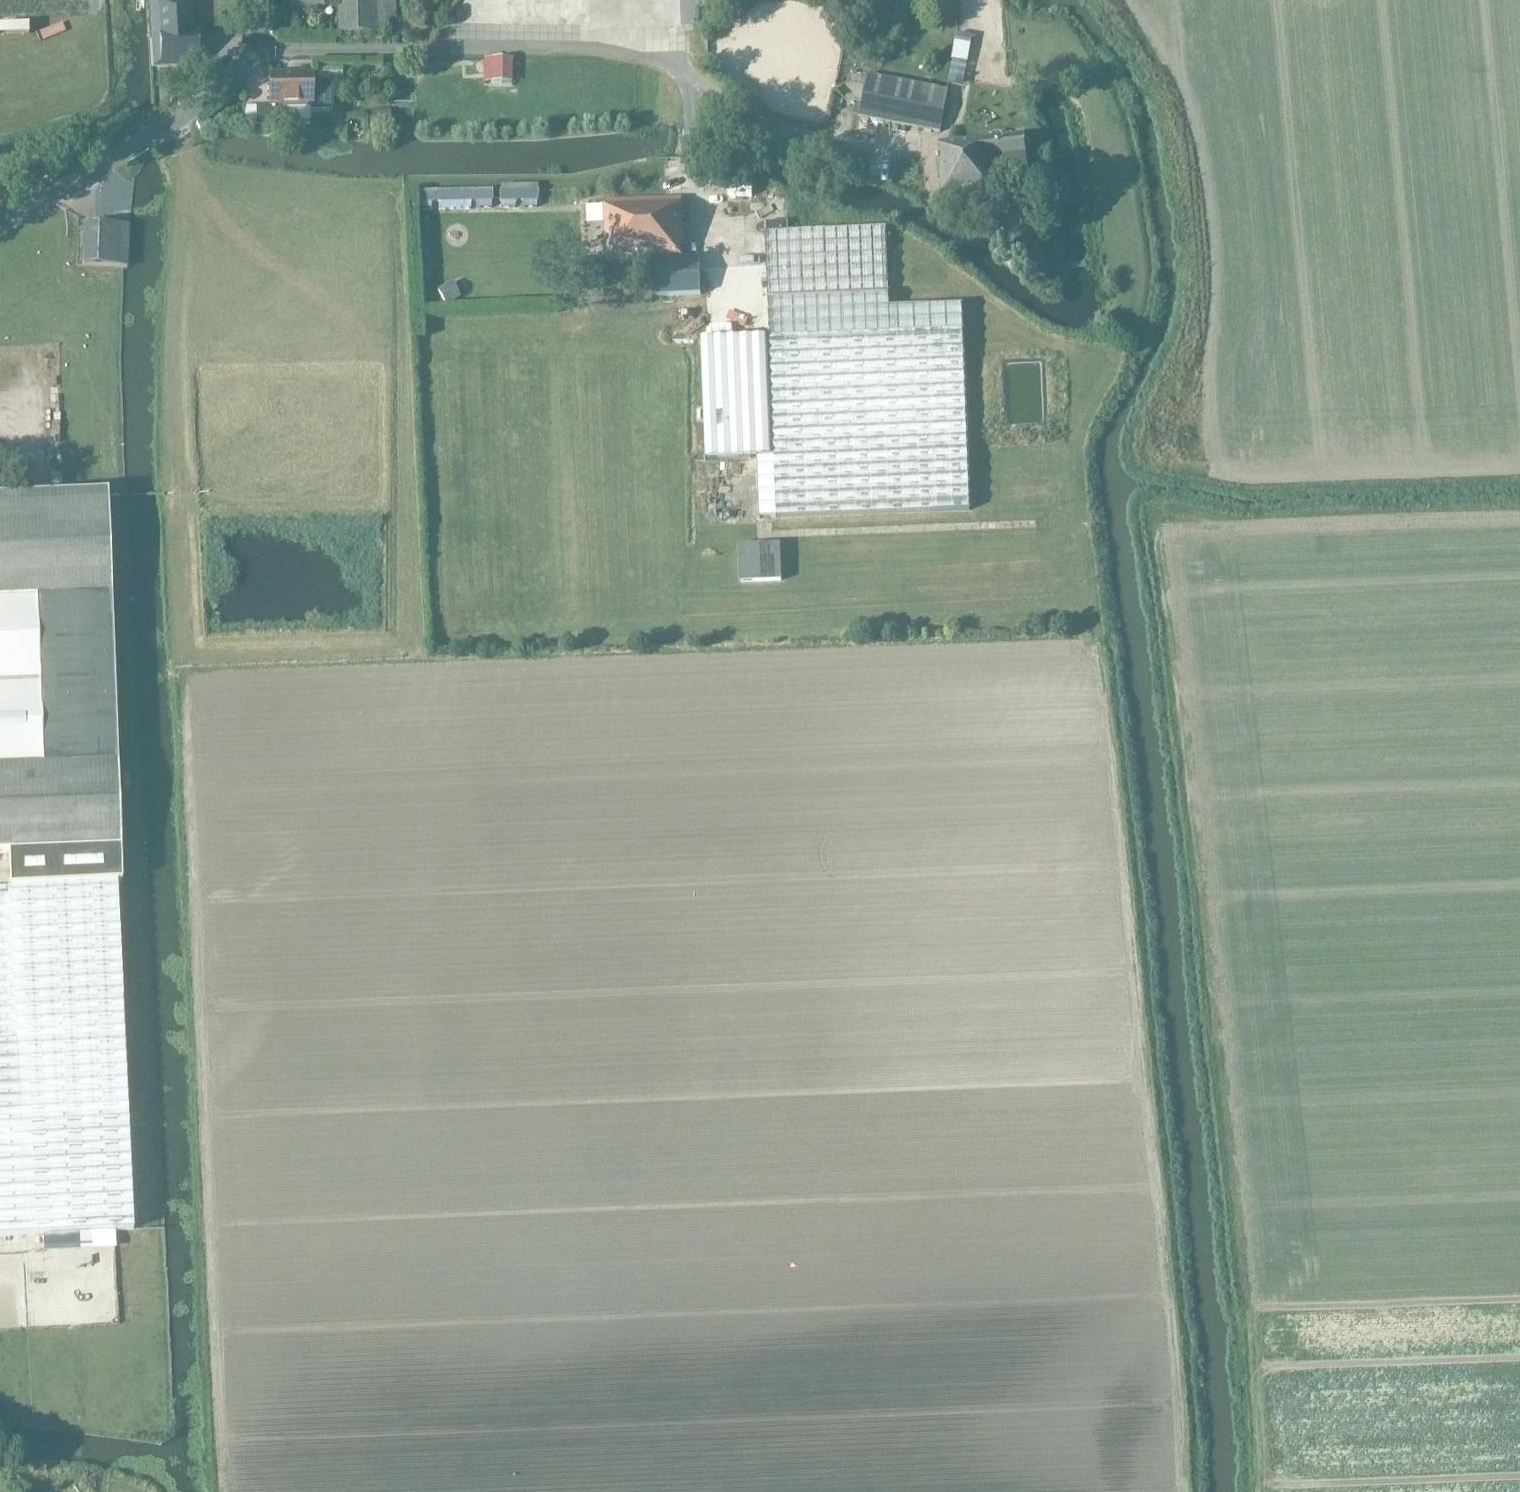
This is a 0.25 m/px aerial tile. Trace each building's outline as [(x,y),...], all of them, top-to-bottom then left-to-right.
[(158,2),(160,36),(153,36),(154,67),(194,64),(194,60),(199,59),(197,34),(193,34),(191,0),(187,0),(180,1),(158,2)] [(344,3),(338,4),(338,0),(290,0),(290,8),(324,6),(338,5),(339,34),(387,32),(387,18),(396,18),(395,0),(344,0),(344,3)] [(948,64),(966,69),(971,49),(953,45),(948,64)] [(511,84),(512,62),(488,61),(487,83),(511,84)] [(328,111),(331,109),(331,84),(312,84),(312,73),(295,73),(295,75),(284,75),(284,74),(271,74),(271,107),(256,107),(256,127),(281,127),(280,108),(311,107),(311,111),(328,111)] [(948,91),(868,75),(859,117),(939,133),(948,91)] [(839,114),(848,116),(853,95),(844,92),(839,114)] [(1027,173),(1024,135),(940,143),(942,160),(939,160),(942,200),(993,195),(991,169),(994,169),(995,175),(1027,173)] [(652,297),(701,295),(699,259),(681,260),(681,245),(684,245),(682,198),(604,201),(607,263),(650,261),(652,297)] [(886,227),(788,230),(787,222),(765,223),(769,338),(701,340),(705,460),(757,458),(759,519),(973,510),(970,432),(967,393),(966,330),(964,305),(889,307),(886,227)] [(735,224),(718,224),(718,238),(735,238),(735,224)] [(113,226),(84,225),(83,264),(127,265),(129,226),(113,226)] [(117,882),(122,882),(107,493),(23,496),(0,497),(0,853),(8,853),(10,888),(117,884),(117,882)] [(779,545),(739,546),(740,581),(780,580),(779,545)] [(133,1229),(117,884),(10,888),(0,889),(0,1236),(133,1229)] [(55,1235),(43,1236),(44,1248),(56,1247),(55,1235)]
